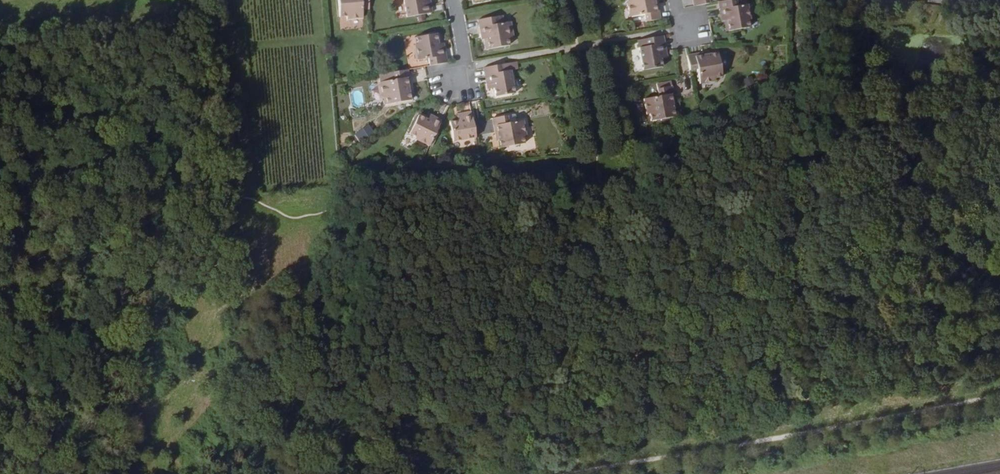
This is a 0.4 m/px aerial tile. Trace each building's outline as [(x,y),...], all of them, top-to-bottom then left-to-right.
[(368,0),(338,0),(339,18),(345,18),(346,20),(362,19),(361,11),(361,4),(368,3),(368,0)] [(407,18),(432,13),(429,0),(424,0),(423,0),(403,0),(407,18)] [(642,20),(657,17),(654,0),(624,0),(626,15),(635,13),(641,12),(642,20)] [(736,0),(730,0),(718,2),(721,22),(724,21),(727,20),(729,31),(749,27),(748,20),(750,19),(747,4),(744,4),(737,6),(736,0)] [(361,11),(369,11),(368,3),(361,4),(361,11)] [(499,22),(507,21),(506,14),(498,15),(499,22)] [(489,37),(491,47),(512,44),(510,37),(512,37),(509,21),(507,21),(499,22),(498,15),(481,18),(485,38),(487,38),(489,37)] [(427,59),(428,67),(446,64),(443,44),(440,44),(438,45),(436,35),(416,38),(417,45),(415,45),(417,61),(420,60),(427,59)] [(664,53),(661,37),(646,39),(647,46),(639,48),(637,48),(641,70),(660,67),(659,59),(658,54),(664,53)] [(646,39),(638,41),(639,48),(647,46),(646,39)] [(697,69),(699,76),(700,83),(717,80),(716,77),(722,76),(718,54),(711,55),(707,55),(707,52),(687,56),(689,70),(697,69)] [(422,69),(425,68),(428,67),(427,59),(420,60),(422,69)] [(507,71),(506,64),(498,65),(500,73),(507,71)] [(498,65),(483,68),(487,89),(492,88),(494,97),(513,94),(509,71),(507,71),(500,73),(498,65)] [(689,70),(691,77),(699,76),(697,69),(689,70)] [(411,89),(408,71),(393,73),(394,79),(387,81),(380,82),(382,98),(385,97),(386,104),(410,100),(409,93),(408,90),(411,89)] [(670,103),(673,103),(669,84),(668,84),(661,86),(660,81),(653,82),(654,87),(656,94),(649,96),(641,97),(644,112),(647,112),(648,119),(672,115),(671,107),(670,103)] [(648,88),(649,96),(656,94),(654,87),(648,88)] [(453,142),(476,138),(471,112),(457,115),(459,121),(450,123),(453,142)] [(509,123),(516,122),(515,115),(508,116),(509,123)] [(413,140),(428,147),(441,121),(431,116),(430,119),(428,121),(418,116),(408,135),(414,138),(413,140)] [(499,138),(499,142),(500,148),(525,144),(524,138),(527,137),(523,121),(516,122),(509,123),(508,116),(493,119),(496,139),(499,138)] [(352,133),(357,141),(371,133),(366,124),(352,133)]
